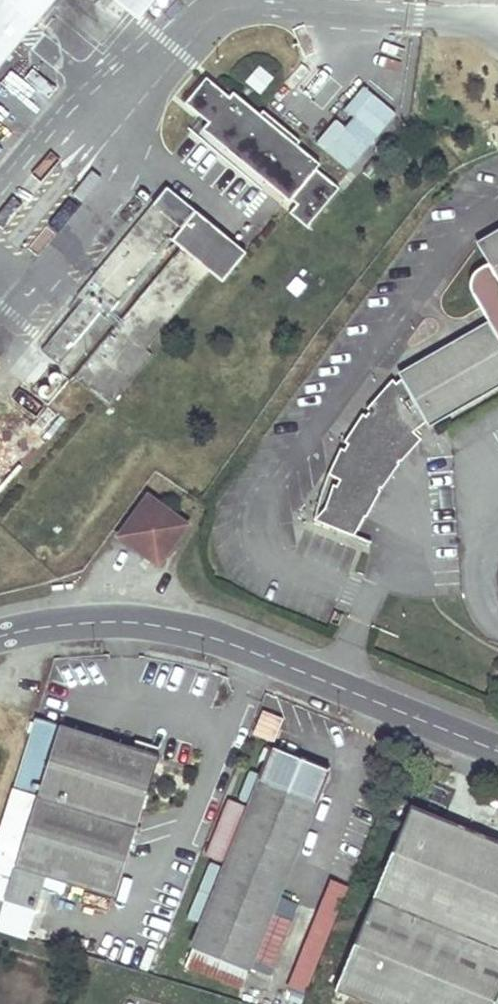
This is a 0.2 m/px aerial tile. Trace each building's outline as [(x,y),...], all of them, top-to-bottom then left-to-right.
[(55,0),(0,0),(0,66),(55,0)] [(128,12),(138,0),(113,0),(128,12)] [(297,145),(300,142),(263,111),(260,114),(233,92),(229,97),(206,78),(185,103),(208,122),(202,129),(289,201),(291,199),(297,204),(289,213),(307,227),(339,188),(316,169),(320,165),(297,145)] [(246,253),(167,187),(143,217),(204,267),(222,282),(246,253)] [(490,325),(497,307),(497,233),(478,245),(489,263),(476,271),(473,274),(470,281),(470,287),(471,291),(490,325)] [(490,325),(401,376),(403,379),(397,384),(394,380),(368,409),(371,411),(367,417),(364,415),(346,443),(349,445),(346,451),(342,449),(330,476),(342,481),(338,487),(335,485),(327,509),(316,521),(356,537),(367,517),(368,518),(382,491),(381,490),(382,488),(384,489),(401,464),(400,463),(401,461),(402,462),(423,439),(415,432),(427,422),(429,424),(497,383),(497,307),(490,325)] [(192,520),(153,492),(123,535),(162,563),(192,520)] [(251,734),(275,743),(285,718),(261,709),(251,734)] [(3,902),(4,902),(5,902),(35,911),(46,878),(114,899),(159,757),(43,721),(22,792),(37,796),(14,868),(3,902)] [(206,856),(225,864),(193,945),(249,968),(328,774),(271,749),(247,807),(229,800),(206,856)] [(37,796),(22,792),(0,861),(0,864),(14,868),(37,796)] [(497,994),(497,842),(411,806),(334,990),(367,1003),(494,1003),(497,994)] [(3,902),(14,868),(0,864),(0,901),(3,902)] [(283,1003),(302,1003),(352,883),(336,876),(283,1003)] [(26,939),(35,911),(5,902),(0,918),(0,932),(26,939)] [(300,919),(277,910),(259,954),(281,964),(300,919)] [(184,967),(240,990),(249,968),(193,945),(184,967)]
